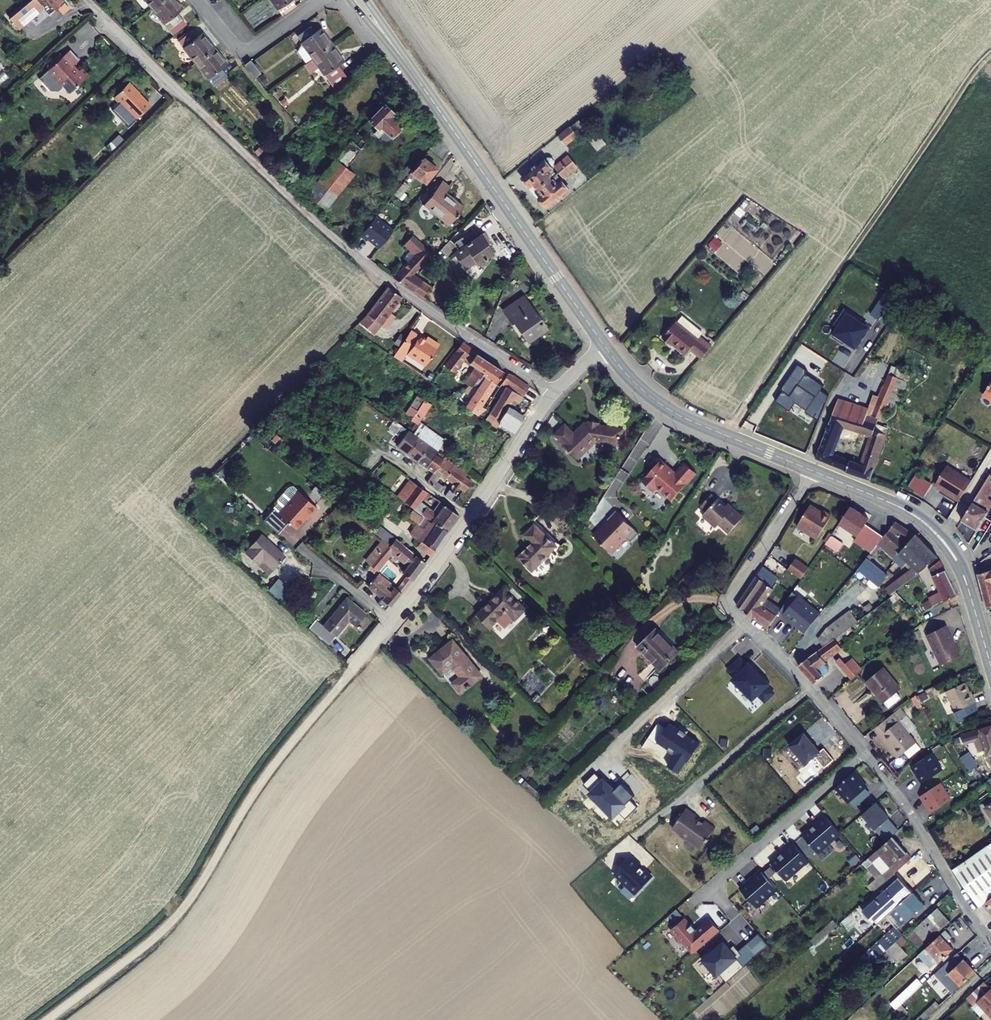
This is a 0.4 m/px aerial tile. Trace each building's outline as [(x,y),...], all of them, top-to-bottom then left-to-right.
[(27,21),(48,3),(53,10),(60,5),(65,11),(72,6),(66,0),(32,0),(18,11),(27,21)] [(172,26),(185,15),(181,10),(185,6),(180,0),(162,0),(155,5),(172,26)] [(288,12),(302,2),(300,0),(279,0),(288,12)] [(18,11),(11,17),(19,27),(27,21),(18,11)] [(303,33),(319,55),(337,42),(326,25),(320,29),(316,23),(303,33)] [(183,39),(201,61),(219,46),(206,30),(201,34),(196,28),(183,39)] [(319,55),(341,87),(353,75),(344,62),(349,59),(337,42),(319,55)] [(201,61),(218,81),(231,70),(228,65),(232,62),(219,46),(201,61)] [(80,61),(71,51),(39,80),(51,92),(59,93),(65,87),(71,94),(89,77),(83,70),(78,74),(72,68),(80,61)] [(252,63),(262,76),(268,71),(257,59),(252,63)] [(136,122),(150,109),(136,93),(137,92),(130,85),(114,99),(122,108),(123,107),(136,122)] [(383,141),(401,125),(393,117),(397,113),(388,102),(367,120),(366,121),(383,141)] [(155,114),(150,109),(136,122),(129,128),(134,133),(155,114)] [(337,156),(348,166),(372,140),(360,129),(337,156)] [(557,138),(562,143),(571,136),(567,130),(557,138)] [(579,142),(585,151),(592,144),(586,136),(579,142)] [(585,151),(590,158),(598,151),(592,144),(585,151)] [(538,178),(543,184),(568,164),(563,158),(555,164),(552,160),(555,157),(550,150),(523,172),(532,183),(538,178)] [(308,191),(327,208),(357,174),(348,166),(337,156),(308,191)] [(414,170),(427,180),(438,167),(425,156),(414,170)] [(541,195),(550,207),(578,184),(573,178),(569,181),(565,176),(573,170),(568,164),(543,184),(548,190),(541,195)] [(408,177),(388,202),(393,206),(413,182),(408,177)] [(425,204),(451,225),(462,213),(460,211),(466,204),(449,191),(453,185),(446,179),(425,204)] [(358,233),(377,247),(392,228),(373,214),(358,233)] [(457,250),(466,264),(476,258),(479,262),(497,251),(492,244),(495,242),(487,230),(484,232),(481,226),(457,241),(461,248),(457,250)] [(417,276),(437,251),(417,233),(406,245),(418,255),(398,279),(418,293),(426,284),(417,276)] [(368,318),(380,327),(404,296),(391,284),(367,312),(371,315),(368,318)] [(418,293),(426,299),(433,290),(426,284),(418,293)] [(515,318),(530,338),(549,324),(527,293),(505,309),(513,319),(515,318)] [(833,326),(838,329),(833,336),(855,350),(869,328),(859,322),(860,320),(844,310),(833,326)] [(464,324),(470,328),(476,321),(470,317),(464,324)] [(694,350),(702,356),(712,345),(701,336),(698,339),(678,322),(663,339),(671,346),(674,344),(689,356),(694,350)] [(399,345),(424,364),(439,343),(433,339),(431,342),(425,338),(412,328),(399,345)] [(478,376),(494,386),(504,371),(462,343),(440,372),(450,379),(461,364),(470,370),(460,386),(468,392),(476,379),(478,376)] [(781,388),(782,389),(779,393),(775,400),(790,410),(794,404),(814,417),(829,396),(820,390),(823,385),(805,372),(807,369),(798,363),(796,366),(781,388)] [(908,381),(888,372),(879,394),(875,392),(869,407),(839,397),(816,456),(847,469),(846,470),(870,478),(889,427),(877,422),(880,416),(883,417),(887,408),(890,399),(899,402),(908,381)] [(483,417),(513,437),(524,418),(506,405),(510,400),(516,404),(528,387),(510,375),(483,417)] [(461,409),(474,418),(484,411),(480,408),(494,386),(478,376),(476,379),(479,381),(461,409)] [(424,396),(405,422),(423,435),(438,446),(444,437),(426,424),(438,407),(424,396)] [(890,399),(887,408),(892,410),(894,406),(897,407),(899,402),(890,399)] [(883,417),(880,416),(877,422),(889,427),(891,421),(883,417)] [(411,448),(424,457),(431,447),(420,439),(423,435),(405,422),(398,417),(393,424),(402,430),(398,435),(406,441),(404,444),(408,447),(410,445),(412,446),(411,448)] [(569,421),(559,431),(585,456),(602,438),(616,440),(619,440),(621,439),(623,436),(624,433),(623,430),(622,428),(619,424),(589,419),(579,430),(569,421)] [(454,444),(444,437),(438,446),(447,453),(454,444)] [(424,457),(438,468),(446,457),(431,447),(424,457)] [(429,480),(447,494),(452,487),(439,477),(444,470),(467,487),(474,477),(466,471),(467,469),(447,455),(446,457),(438,468),(429,480)] [(938,455),(932,464),(939,468),(944,459),(938,455)] [(667,462),(648,484),(659,494),(663,490),(678,503),(702,475),(691,466),(681,478),(677,474),(678,473),(667,462)] [(971,478),(947,463),(935,482),(947,489),(946,490),(959,498),(971,478)] [(963,519),(977,528),(990,507),(990,498),(989,497),(990,492),(990,472),(963,519)] [(912,476),(904,489),(920,499),(928,486),(912,476)] [(393,493),(436,525),(446,532),(457,514),(444,505),(436,515),(426,507),(429,503),(423,499),(428,493),(405,477),(393,493)] [(323,509),(298,486),(293,487),(282,499),(283,503),(278,508),(280,509),(269,520),(284,534),(294,523),(301,529),(311,518),(313,520),(323,509)] [(717,496),(706,509),(712,514),(709,517),(723,529),(726,526),(736,535),(751,518),(740,509),(736,514),(717,496)] [(389,518),(410,534),(422,518),(401,502),(389,518)] [(822,511),(810,504),(796,526),(817,538),(831,515),(823,510),(822,511)] [(851,505),(838,522),(856,534),(868,517),(851,505)] [(594,535),(609,551),(626,535),(631,540),(639,532),(634,527),(618,511),(594,535)] [(906,524),(897,520),(878,543),(894,558),(900,551),(901,552),(917,533),(906,524)] [(565,543),(542,521),(532,532),(540,540),(526,554),(540,568),(565,543)] [(423,542),(433,550),(446,532),(436,525),(423,542)] [(360,556),(367,561),(383,540),(370,529),(364,538),(369,543),(360,556)] [(936,554),(917,533),(901,552),(896,559),(903,567),(909,561),(913,565),(884,590),(888,595),(936,554)] [(267,558),(278,567),(289,556),(266,534),(250,551),(262,562),(267,558)] [(841,553),(846,545),(835,537),(829,545),(841,553)] [(386,594),(395,601),(426,562),(397,540),(392,547),(383,540),(367,561),(378,570),(389,557),(404,568),(393,581),(381,572),(373,583),(386,594)] [(878,543),(868,557),(870,558),(880,546),(878,543)] [(870,558),(868,557),(859,568),(878,583),(886,571),(870,558)] [(809,566),(797,558),(789,570),(801,578),(809,566)] [(962,595),(945,559),(932,569),(950,602),(962,595)] [(988,608),(990,606),(990,568),(978,572),(988,608)] [(886,571),(878,583),(880,585),(889,573),(886,571)] [(738,604),(745,611),(768,629),(778,615),(766,606),(762,603),(772,588),(763,581),(755,576),(738,604)] [(273,591),(285,602),(295,591),(283,580),(273,591)] [(510,587),(484,614),(497,626),(504,619),(509,624),(513,624),(520,617),(521,618),(531,608),(510,587)] [(381,600),(390,607),(395,601),(386,594),(381,600)] [(356,623),(362,628),(373,616),(354,600),(332,627),(343,637),(356,623)] [(917,610),(923,617),(945,604),(943,601),(935,606),(934,604),(928,607),(926,605),(917,610)] [(820,636),(826,643),(833,638),(857,621),(850,611),(830,626),(820,636)] [(927,633),(942,664),(960,655),(945,624),(927,633)] [(662,630),(645,648),(667,669),(684,652),(662,630)] [(487,670),(456,636),(434,656),(446,670),(456,660),(467,672),(459,678),(467,688),(487,670)] [(826,643),(800,662),(816,682),(824,676),(820,670),(827,664),(825,662),(841,648),(833,638),(826,643)] [(732,680),(752,701),(758,696),(765,703),(776,694),(769,686),(770,685),(750,663),(748,665),(740,656),(725,670),(733,678),(732,680)] [(851,657),(840,666),(851,679),(862,670),(851,657)] [(865,681),(883,703),(901,689),(883,667),(865,681)] [(961,708),(965,716),(978,708),(975,701),(978,700),(967,680),(949,690),(959,710),(961,708)] [(921,749),(894,713),(875,728),(885,740),(886,739),(894,749),(892,750),(898,758),(904,753),(908,759),(921,749)] [(699,743),(669,724),(657,742),(676,755),(668,766),(679,773),(699,743)] [(982,751),(990,748),(990,725),(961,737),(963,744),(977,739),(982,751)] [(803,732),(788,745),(804,764),(819,751),(803,732)] [(912,765),(924,782),(941,771),(930,754),(912,765)] [(975,763),(977,768),(985,763),(982,759),(975,763)] [(862,781),(854,772),(836,786),(850,802),(866,788),(861,782),(862,781)] [(591,791),(588,794),(612,820),(620,813),(625,819),(637,807),(631,801),(635,797),(622,783),(616,789),(605,778),(602,781),(595,774),(584,784),(591,791)] [(920,796),(931,813),(950,801),(939,783),(920,796)] [(861,814),(874,829),(889,817),(876,802),(861,814)] [(687,809),(673,827),(680,833),(680,836),(685,839),(688,839),(697,846),(703,844),(715,828),(707,822),(706,822),(705,822),(704,822),(704,823),(697,818),(698,817),(687,809)] [(841,833),(825,815),(814,825),(815,826),(803,836),(818,853),(841,833)] [(892,880),(918,857),(899,835),(873,858),(892,880)] [(808,861),(793,843),(781,853),(782,854),(771,864),(786,881),(808,861)] [(955,869),(980,906),(982,904),(990,896),(990,844),(955,869)] [(642,866),(631,855),(614,873),(636,893),(651,877),(641,867),(642,866)] [(757,907),(777,889),(763,872),(754,880),(755,881),(752,884),(750,882),(741,890),(757,907)] [(900,877),(863,911),(874,925),(912,891),(900,877)] [(924,904),(912,891),(874,925),(876,927),(898,908),(907,919),(924,904)] [(982,904),(990,915),(990,896),(982,904)] [(937,908),(918,924),(930,938),(948,921),(937,908)] [(689,926),(682,919),(670,930),(678,939),(678,938),(692,954),(719,931),(708,919),(696,930),(691,924),(689,926)] [(897,930),(885,940),(891,946),(896,942),(902,936),(897,930)] [(767,945),(757,934),(745,944),(756,955),(767,945)] [(941,934),(927,947),(939,961),(953,948),(941,934)] [(907,953),(896,942),(891,946),(885,952),(897,964),(907,953)] [(718,947),(717,946),(700,961),(708,970),(711,967),(724,982),(743,966),(737,958),(741,954),(733,944),(725,951),(720,945),(718,947)] [(958,954),(940,970),(935,974),(952,993),(974,972),(958,954)] [(896,999),(901,1004),(931,976),(926,970),(896,999)] [(990,976),(972,993),(980,1001),(983,997),(990,1005),(990,978),(990,976)] [(915,1019),(924,1019),(939,1006),(935,1001),(915,1019)]
